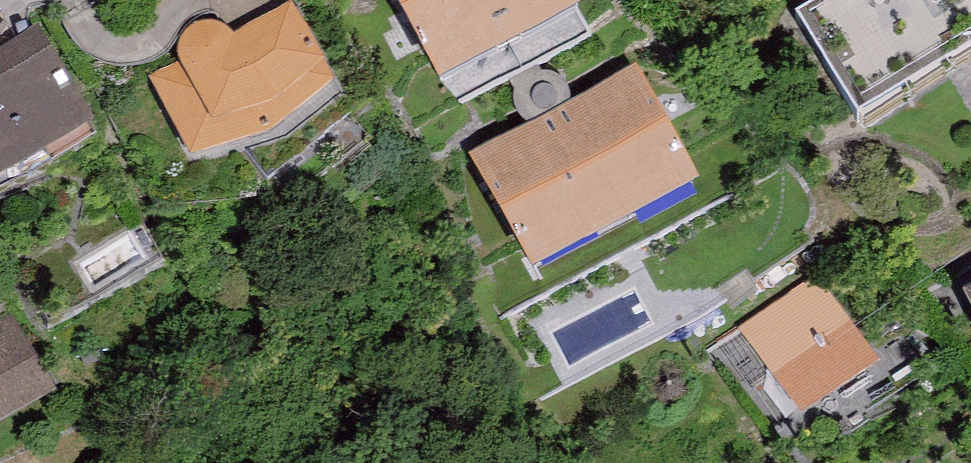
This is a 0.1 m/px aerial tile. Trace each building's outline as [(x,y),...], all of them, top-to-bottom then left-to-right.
[(411,91),(568,9),(563,0),(363,0),(411,91)] [(800,21),(860,128),(908,98),(900,76),(970,38),(970,0),(838,0),(800,21)] [(0,22),(0,163),(81,120),(38,42),(29,43),(16,18),(0,22)] [(204,29),(192,38),(191,70),(163,86),(195,153),(235,140),(265,180),(382,93),(341,22),(302,38),(289,18),(236,46),(225,43),(220,30),(204,29)] [(622,77),(443,168),(510,298),(689,207),(622,77)] [(825,285),(745,339),(801,422),(881,367),(825,285)] [(46,384),(21,324),(0,334),(0,405),(46,384)]
